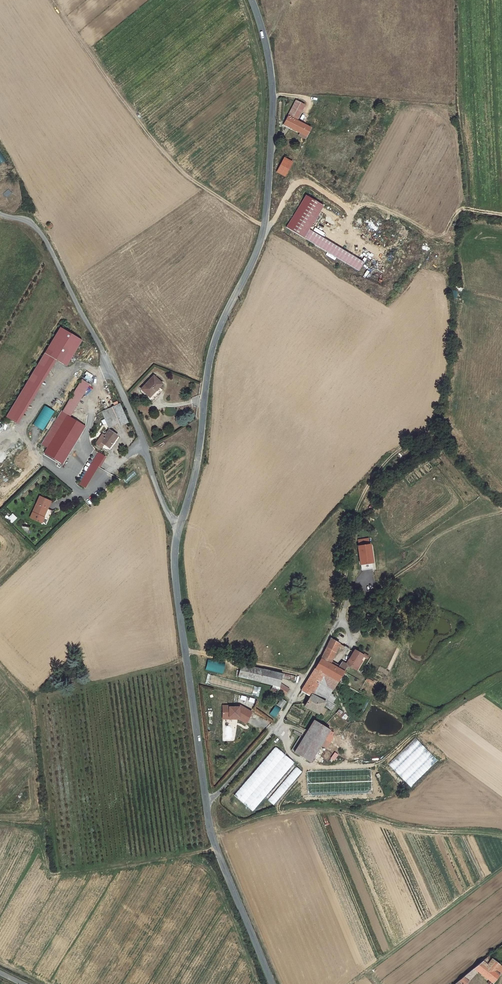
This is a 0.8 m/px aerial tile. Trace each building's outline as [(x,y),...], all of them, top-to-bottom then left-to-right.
[(296,100),(288,116),(297,121),(305,105),(296,100)] [(306,136),(311,128),(297,121),(288,116),(283,125),(286,127),(287,126),(291,128),(300,133),(306,136)] [(285,176),(292,162),(284,158),(277,172),(285,176)] [(8,190),(3,194),(6,198),(11,193),(8,190)] [(364,264),(309,231),(323,208),(305,197),(286,229),(359,273),(364,264)] [(61,327),(45,353),(54,359),(66,366),(82,340),(61,327)] [(45,353),(6,417),(15,423),(54,359),(45,353)] [(154,376),(141,389),(145,393),(144,394),(151,401),(160,391),(159,389),(158,388),(162,384),(154,376)] [(82,379),(62,411),(70,416),(90,384),(82,379)] [(120,425),(127,422),(119,404),(118,405),(114,406),(112,407),(119,424),(120,425)] [(44,405),(32,424),(43,430),(55,411),(44,405)] [(119,424),(112,407),(103,411),(110,428),(119,424)] [(44,453),(62,464),(85,426),(62,412),(42,445),(47,448),(44,453)] [(102,434),(96,444),(101,448),(104,444),(109,448),(117,436),(114,434),(111,431),(109,430),(105,436),(102,434)] [(104,444),(101,448),(106,451),(111,449),(119,437),(117,436),(109,448),(104,444)] [(79,484),(85,488),(104,456),(98,452),(79,484)] [(43,517),(41,516),(45,508),(47,509),(51,501),(40,496),(30,518),(42,523),(44,518),(43,517)] [(358,539),(359,546),(369,544),(368,538),(358,539)] [(373,563),(370,544),(369,544),(359,546),(358,546),(360,565),(361,564),(372,563),(373,563)] [(321,659),(315,668),(324,673),(338,681),(344,672),(337,668),(330,664),(331,662),(338,646),(339,643),(331,638),(321,659)] [(355,650),(346,664),(355,669),(360,660),(363,656),(363,655),(355,650)] [(225,662),(207,659),(205,670),(222,674),(225,662)] [(339,666),(337,668),(344,672),(348,665),(346,664),(342,662),(339,666)] [(263,669),(241,664),(238,677),(261,682),(263,669)] [(324,673),(315,668),(313,673),(304,686),(302,690),(311,695),(312,695),(324,673)] [(263,669),(261,682),(260,682),(274,685),(279,687),(280,683),(282,674),(264,669),(263,669)] [(338,681),(324,673),(312,695),(311,695),(310,696),(304,706),(318,714),(324,705),(331,693),(338,681)] [(259,687),(211,675),(209,684),(256,696),(259,687)] [(279,687),(274,685),(271,689),(276,693),(277,691),(285,696),(289,689),(280,683),(279,687)] [(331,693),(324,705),(331,710),(334,705),(332,704),(336,698),(333,696),(334,695),(331,693)] [(281,708),(286,702),(282,699),(277,705),(281,708)] [(229,706),(223,706),(223,717),(239,717),(246,721),(252,712),(240,705),(239,707),(229,707),(229,706)] [(276,705),(269,714),(274,718),(281,709),(276,705)] [(339,710),(336,713),(344,719),(347,715),(339,710)] [(314,720),(304,736),(294,752),(310,762),(327,736),(330,731),(330,730),(314,720)] [(291,750),(294,752),(304,736),(301,735),(291,750)] [(234,796),(254,812),(295,761),(275,745),(234,796)] [(268,799),(274,804),(303,771),(297,766),(268,799)] [(309,778),(313,770),(307,767),(303,774),(309,778)] [(497,948),(488,956),(490,957),(493,955),(499,950),(497,948)] [(476,973),(477,971),(489,980),(487,983),(489,983),(492,983),(499,974),(494,970),(499,964),(493,959),(488,964),(485,961),(490,957),(488,956),(472,969),(476,973)] [(470,979),(476,973),(472,969),(465,975),(470,979)] [(455,983),(466,983),(469,981),(468,981),(470,979),(465,975),(455,983)]
